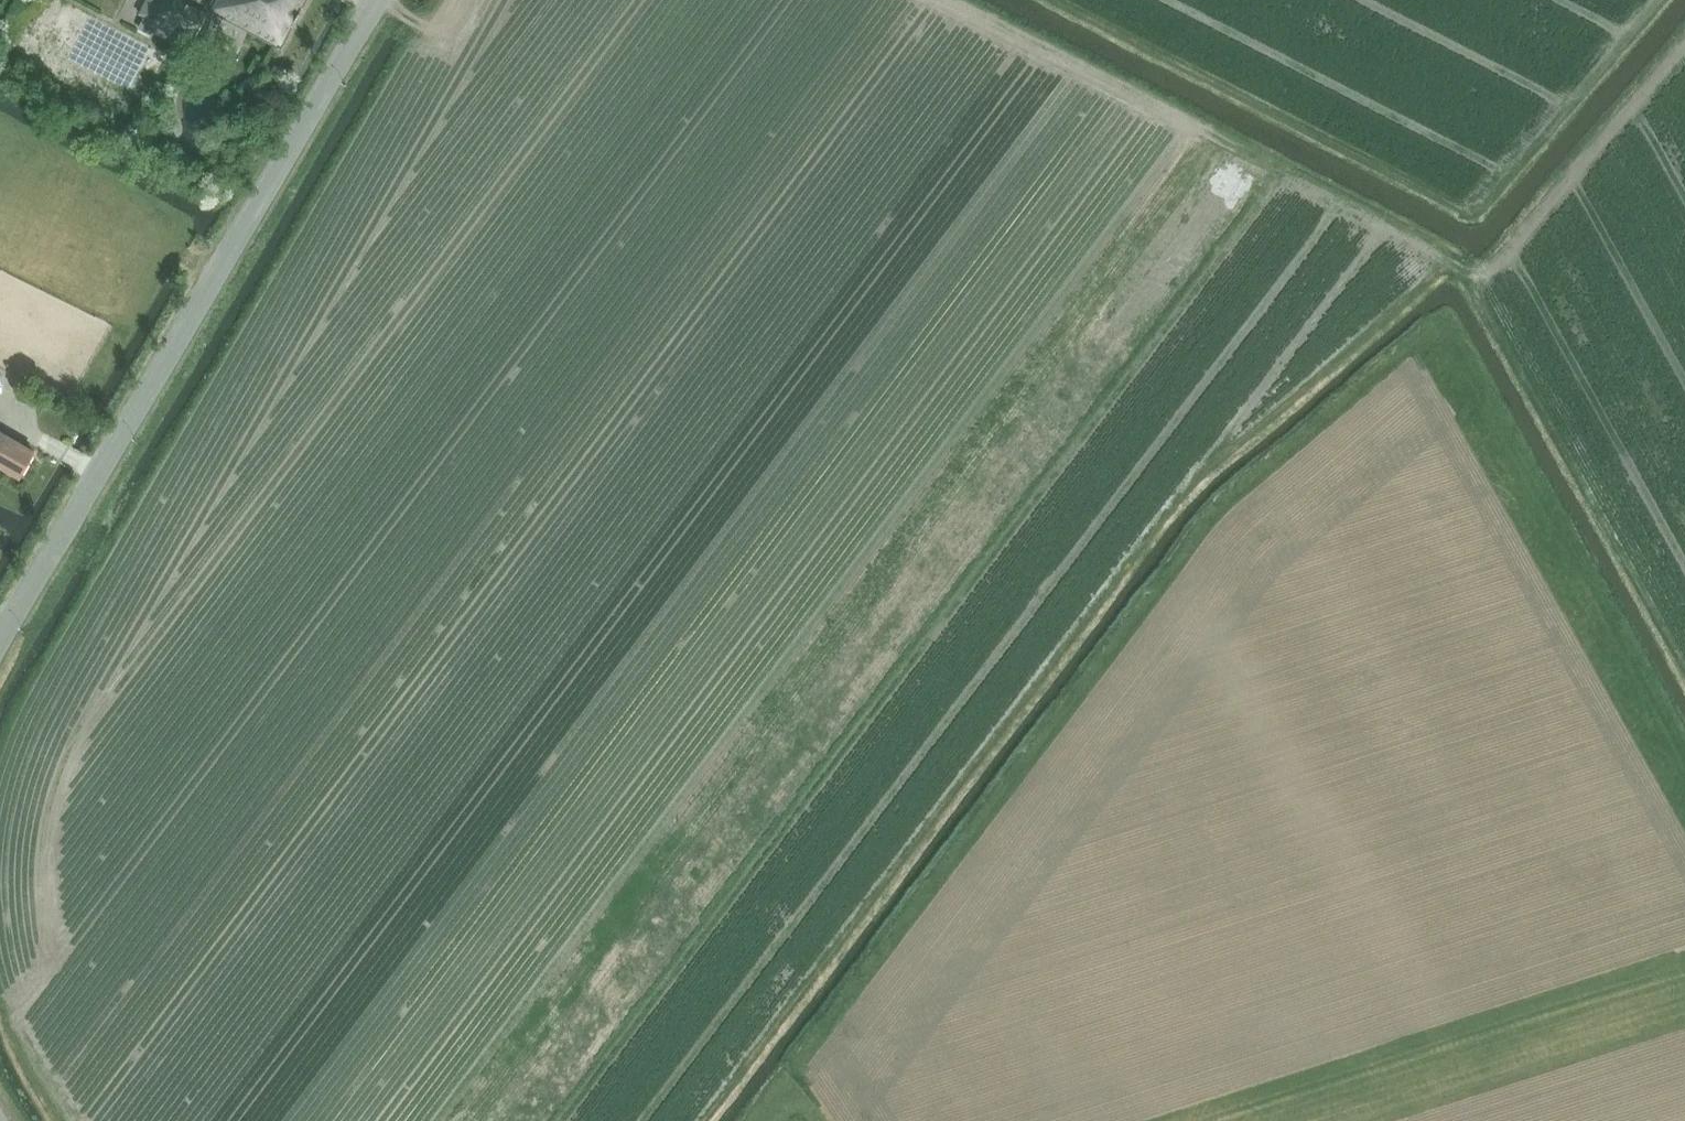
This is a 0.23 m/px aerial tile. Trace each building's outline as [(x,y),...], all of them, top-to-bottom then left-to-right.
[(207,13),(181,0),(146,0),(139,13),(144,15),(139,26),(188,50),(207,13)] [(304,0),(214,0),(208,11),(279,48),(304,0)] [(19,476),(34,450),(2,431),(0,435),(0,465),(19,476)]
